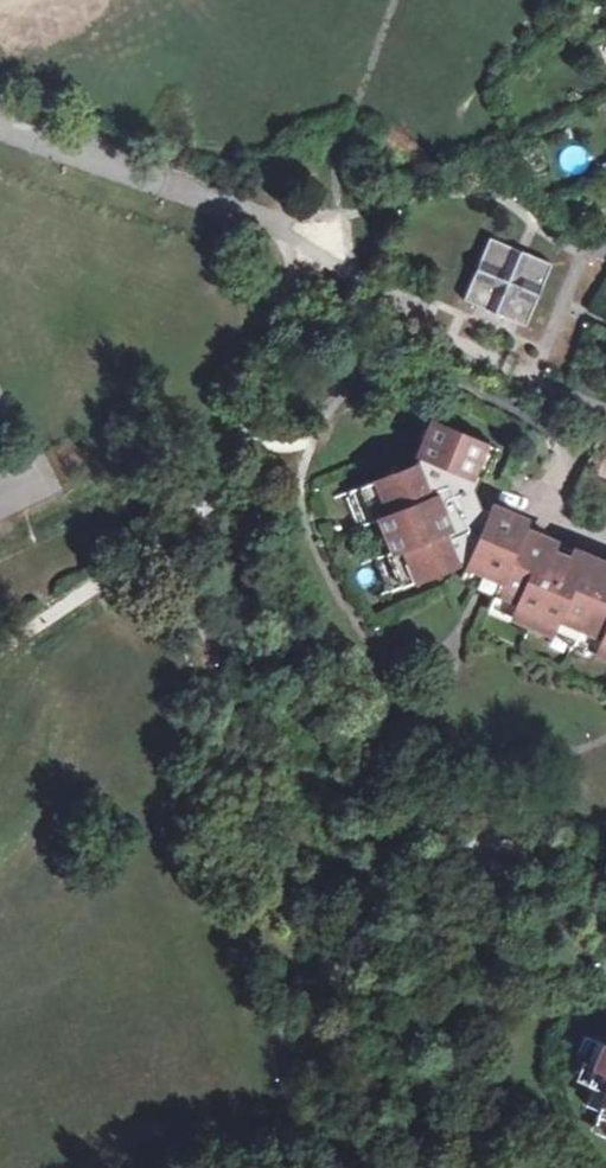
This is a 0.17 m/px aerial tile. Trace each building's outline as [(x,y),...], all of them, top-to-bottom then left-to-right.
[(552,264),(490,237),(465,298),(526,325),(552,264)] [(400,480),(390,475),(351,492),(365,524),(371,521),(385,554),(377,557),(390,589),(431,572),(433,565),(451,558),(455,564),(461,560),(468,564),(483,570),(503,519),(488,512),(480,508),(472,490),(478,476),(474,473),(485,444),(434,423),(416,465),(419,473),(400,480)] [(485,444),(474,473),(478,476),(485,477),(497,449),(485,444)] [(419,473),(416,465),(404,470),(394,465),(390,475),(400,480),(419,473)] [(494,594),(517,537),(521,528),(523,522),(512,517),(491,506),(488,512),(503,519),(483,570),(476,586),(481,588),(494,594)] [(517,537),(571,560),(574,551),(521,528),(517,537)] [(517,537),(494,594),(492,598),(515,608),(512,615),(551,632),(554,624),(577,634),(598,645),(596,651),(605,656),(605,575),(571,560),(517,537)] [(433,565),(431,572),(440,576),(443,568),(455,564),(451,558),(433,565)] [(461,578),(476,586),(483,570),(468,564),(461,578)] [(577,634),(554,624),(551,632),(573,641),(577,634)] [(577,634),(573,641),(596,651),(598,645),(577,634)] [(587,1063),(597,1041),(584,1035),(574,1058),(587,1063)] [(597,1041),(587,1063),(599,1069),(585,1104),(600,1111),(598,1116),(605,1120),(605,1044),(597,1041)] [(598,1116),(594,1126),(605,1131),(605,1120),(598,1116)]
